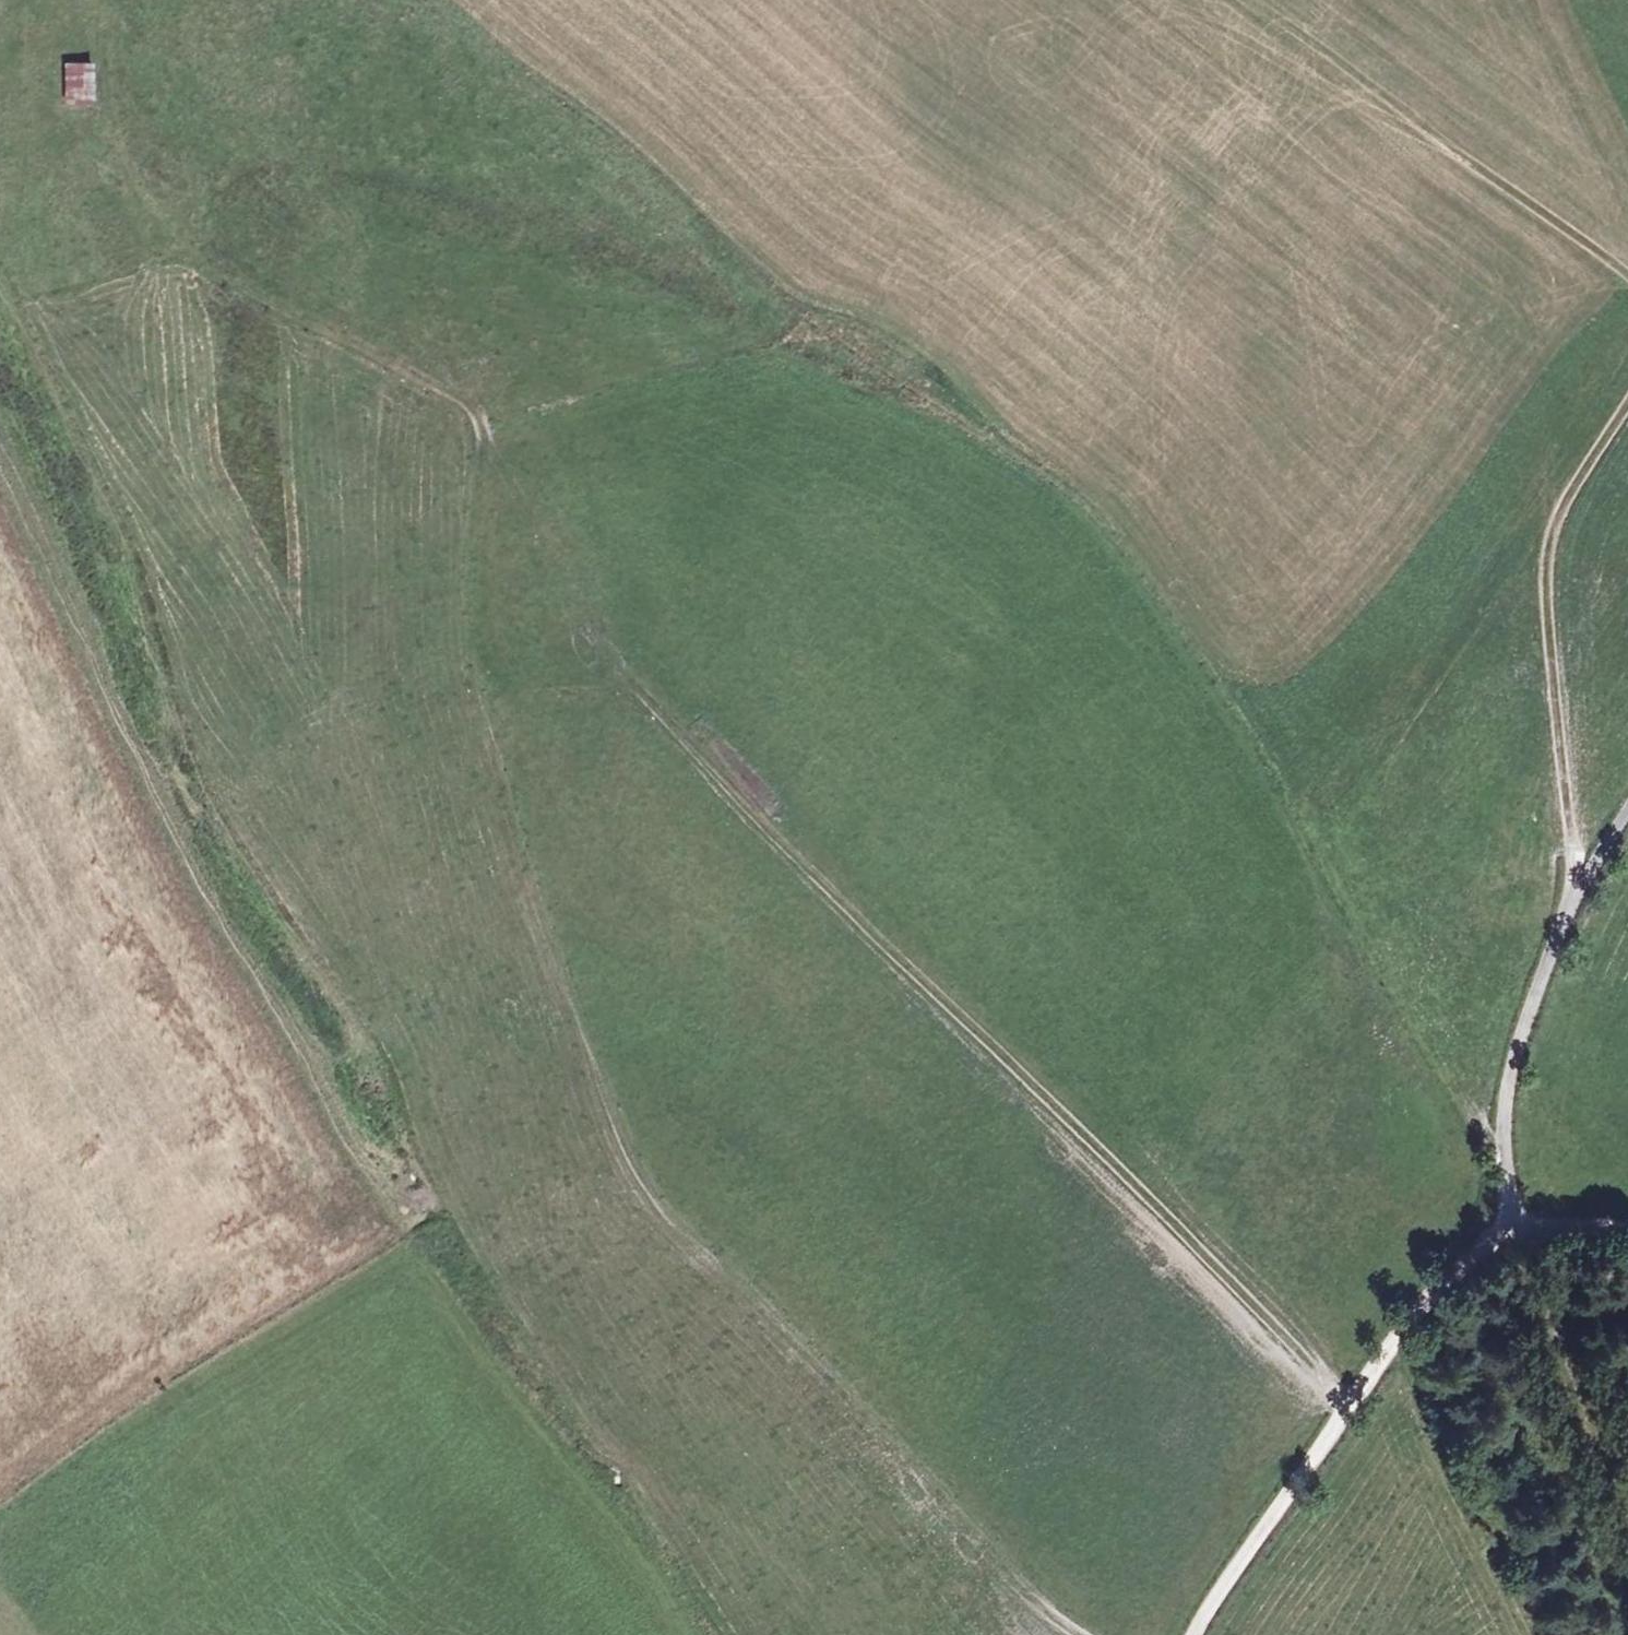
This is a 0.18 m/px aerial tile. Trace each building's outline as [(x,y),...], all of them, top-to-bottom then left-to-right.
[(84,63),(60,63),(60,99),(85,99),(84,63)]
